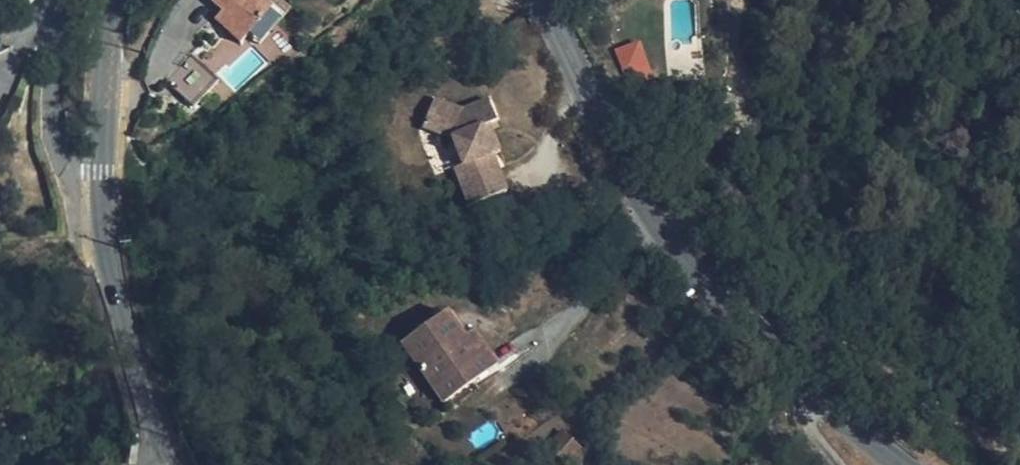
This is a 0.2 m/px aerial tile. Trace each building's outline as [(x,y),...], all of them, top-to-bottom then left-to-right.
[(230,19),(224,12),(216,20),(223,27),(230,19)] [(647,39),(621,44),(627,80),(653,76),(647,39)] [(221,81),(193,55),(167,82),(195,108),(221,81)] [(464,110),(436,99),(424,125),(454,138),(465,166),(456,168),(463,187),(466,186),(473,205),(508,191),(494,155),(483,127),(490,124),(498,121),(489,100),(464,110)] [(501,151),(490,124),(483,127),(494,155),(501,151)] [(466,337),(449,313),(404,343),(445,402),(498,365),(475,332),(466,337)] [(562,432),(547,447),(564,464),(566,464),(582,464),(587,457),(562,432)]
